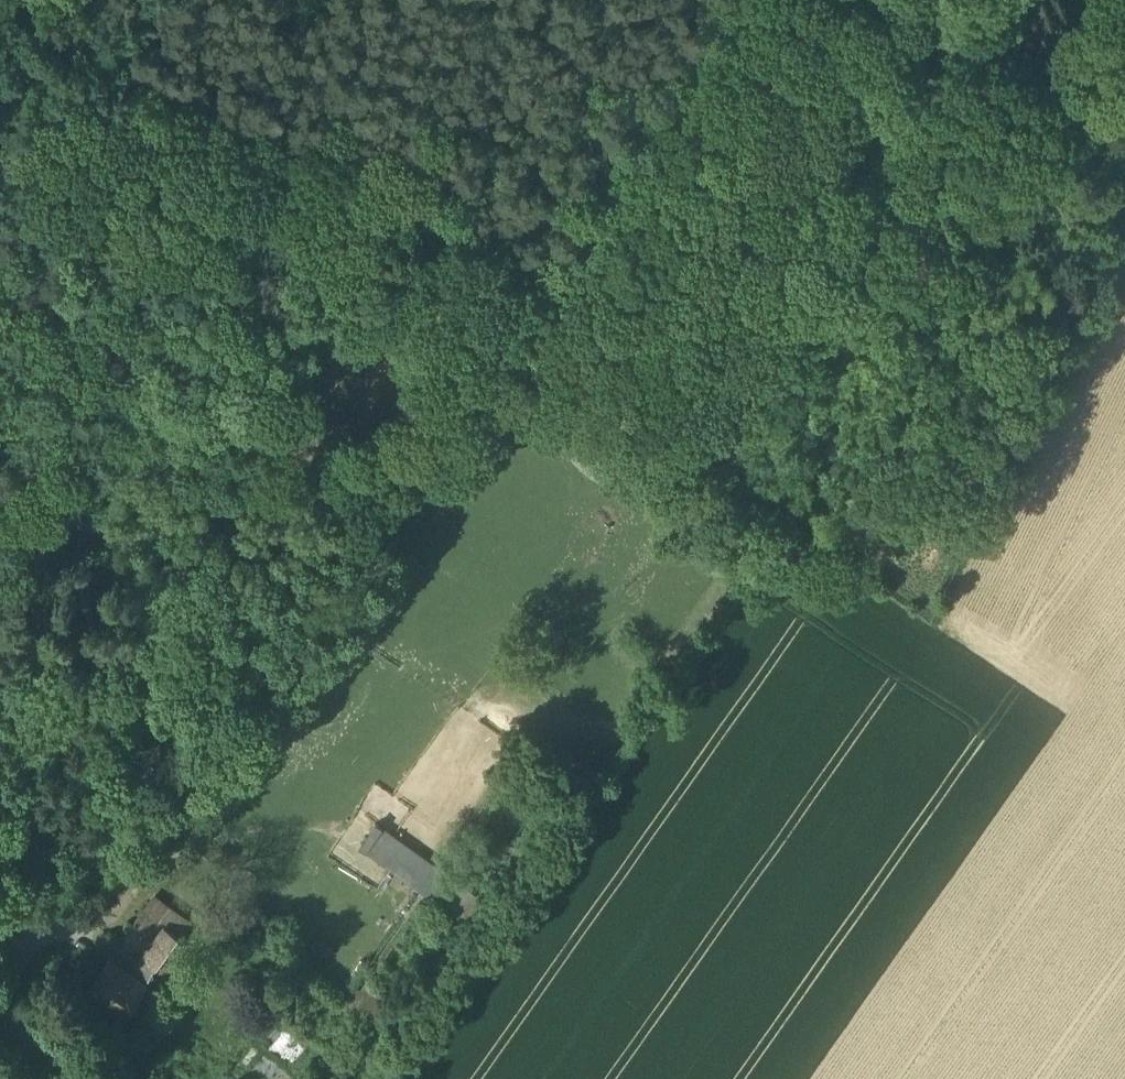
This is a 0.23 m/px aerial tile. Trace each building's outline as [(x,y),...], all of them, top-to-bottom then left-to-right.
[(375,825),(361,847),(483,933),(497,911),(375,825)] [(193,920),(152,891),(127,926),(149,942),(138,957),(157,970),(193,920)] [(146,982),(110,957),(88,988),(124,1013),(146,982)]
